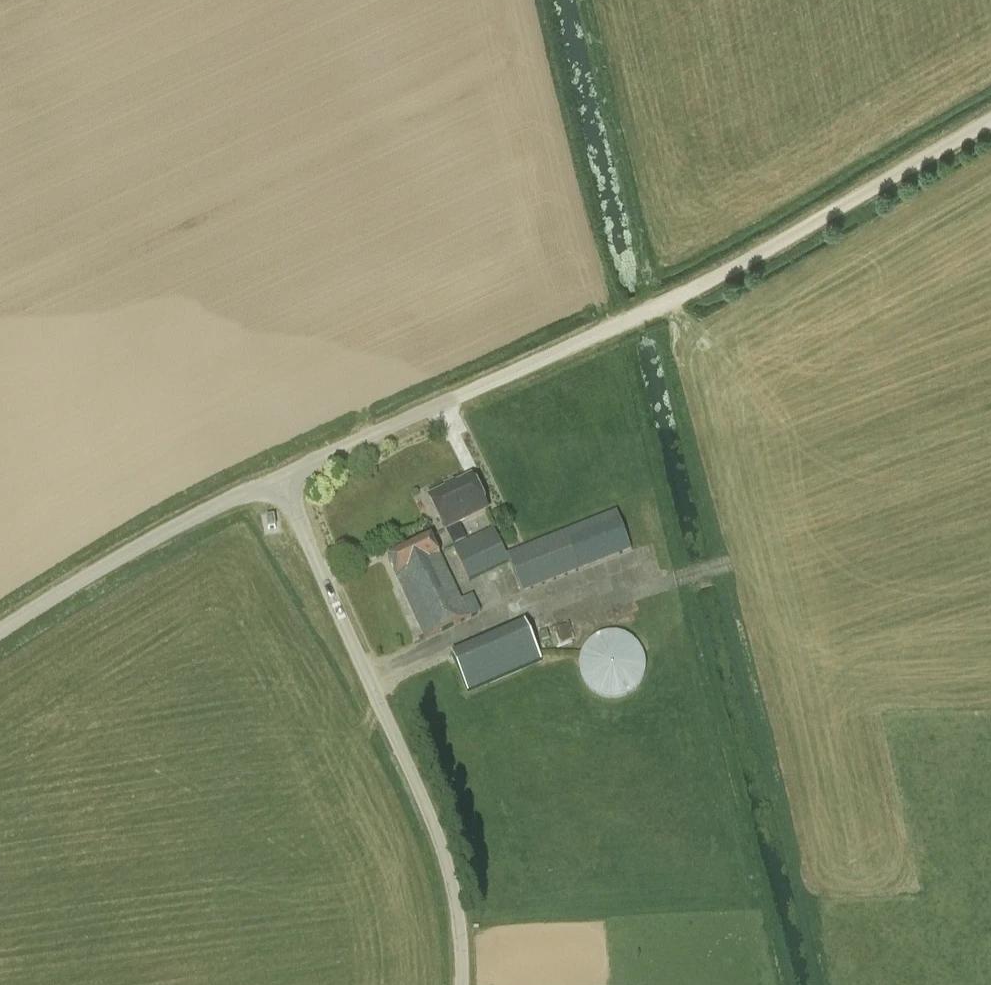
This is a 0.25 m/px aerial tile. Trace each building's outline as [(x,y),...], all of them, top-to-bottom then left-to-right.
[(429,500),(445,532),(488,512),(472,479),(429,500)] [(617,512),(506,555),(509,563),(523,595),(632,552),(617,512)] [(267,520),(268,531),(276,530),(274,519),(267,520)] [(463,527),(449,531),(452,544),(466,540),(463,527)] [(469,582),(509,563),(506,555),(493,528),(452,548),(469,582)] [(431,539),(388,560),(426,640),(481,614),(473,597),(461,602),(431,539)] [(475,689),(549,655),(532,617),(458,651),(475,689)] [(580,659),(580,662),(580,666),(580,670),(581,674),(582,678),(584,682),(586,686),(589,689),(592,692),(595,694),(599,696),(603,698),(607,699),(611,699),(615,699),(619,699),(623,698),(627,696),(631,694),(634,692),(637,689),(640,686),(642,682),(644,678),(645,674),(646,670),(646,666),(646,662),(645,659),(645,658),(644,654),(642,650),(640,646),(637,643),(634,640),(631,638),(627,636),(623,634),(619,633),(615,632),(611,632),(607,633),(603,634),(599,635),(595,637),(592,640),(589,643),(586,646),(584,650),(582,653),(581,657),(580,659)]
